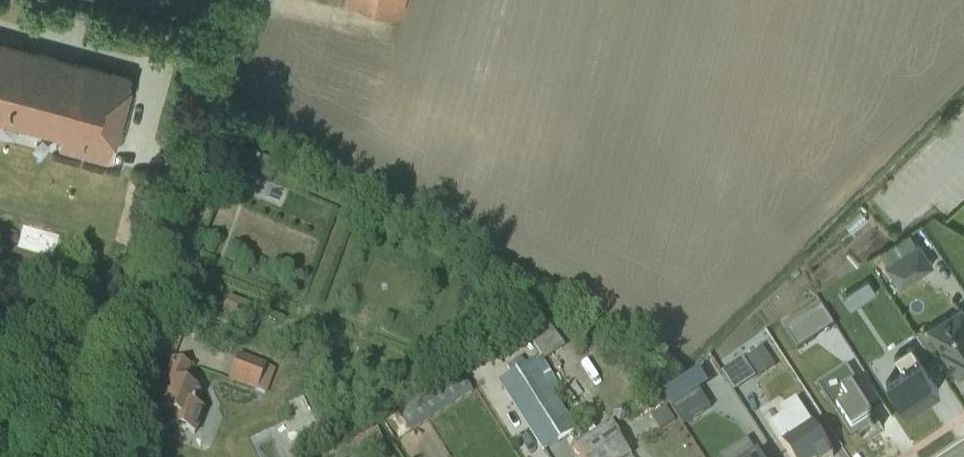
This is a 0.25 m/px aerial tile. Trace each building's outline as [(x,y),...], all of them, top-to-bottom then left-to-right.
[(405,18),(409,0),(346,0),(345,3),(405,18)] [(131,75),(0,39),(0,122),(62,139),(58,150),(107,164),(113,143),(116,144),(132,85),(129,84),(131,75)] [(232,167),(270,183),(278,165),(239,149),(232,167)] [(899,287),(932,265),(917,242),(915,243),(908,234),(879,253),(885,263),(884,264),(899,287)] [(217,320),(250,337),(261,314),(228,298),(217,320)] [(959,307),(926,329),(957,376),(963,372),(963,314),(959,307)] [(520,328),(539,358),(541,362),(562,348),(541,314),(520,328)] [(266,394),(275,370),(265,366),(266,365),(238,354),(227,382),(256,392),(256,391),(266,394)] [(167,425),(195,436),(205,410),(197,407),(203,392),(184,384),(191,366),(171,358),(163,379),(168,380),(157,410),(170,415),(167,425)] [(541,362),(539,358),(532,363),(532,362),(498,383),(542,452),(575,431),(551,394),(558,389),(541,362)] [(882,425),(884,424),(847,368),(818,387),(849,436),(855,432),(860,440),(862,439),(861,437),(881,424),(882,425)] [(673,405),(683,422),(709,407),(699,390),(673,405)] [(770,427),(790,456),(833,456),(796,401),(781,411),(785,417),(770,427)] [(657,427),(673,421),(667,406),(652,411),(657,427)] [(632,456),(610,422),(595,432),(581,411),(576,414),(589,436),(573,446),(580,456),(631,456),(632,456)] [(349,438),(317,456),(350,456),(357,453),(356,451),(371,442),(374,446),(383,441),(375,428),(351,442),(349,438)] [(759,456),(758,456),(748,441),(721,456),(760,456),(759,456)]
